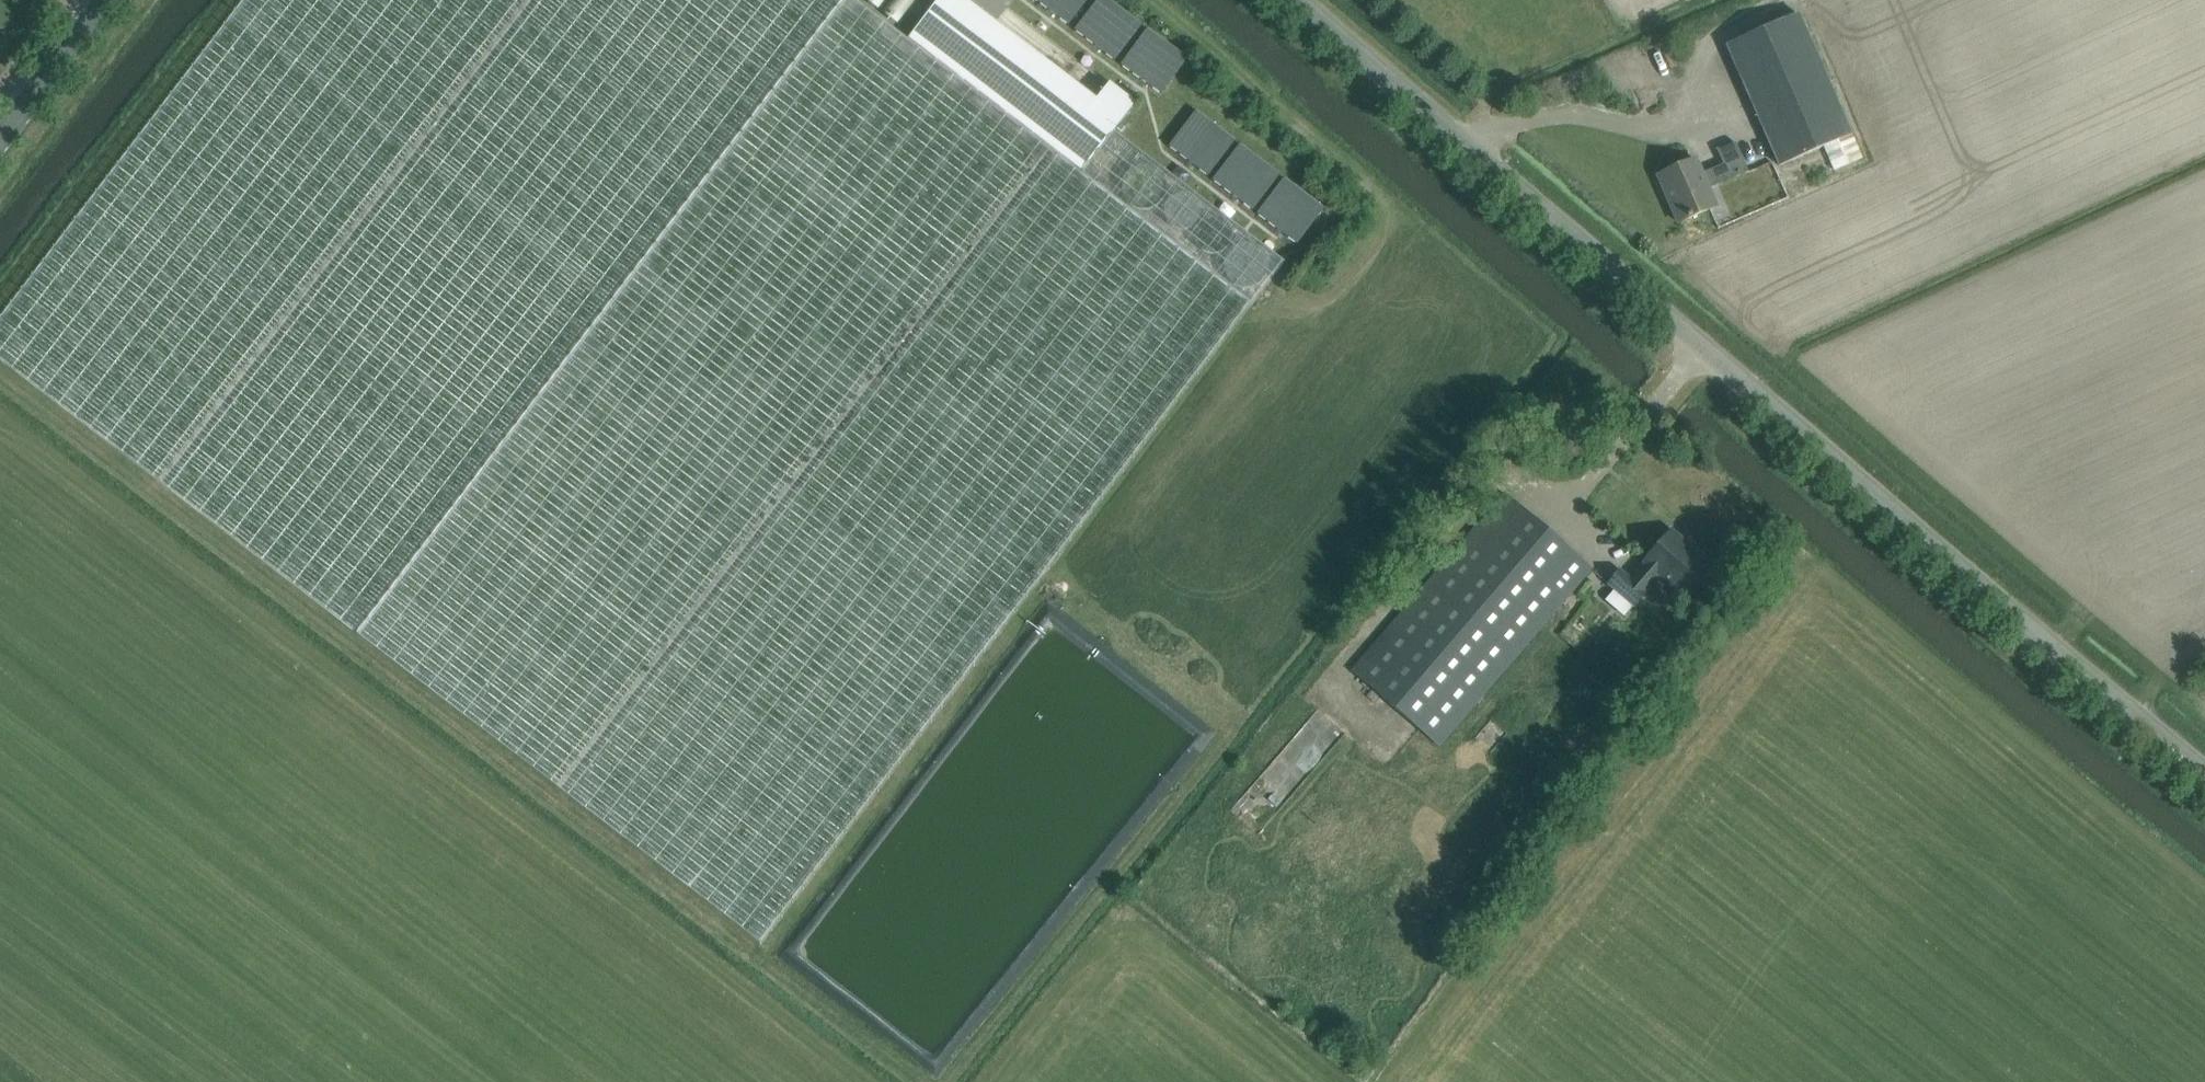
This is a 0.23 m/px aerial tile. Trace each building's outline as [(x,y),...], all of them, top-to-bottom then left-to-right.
[(0,319),(0,361),(357,634),(760,944),(1283,261),(1114,131),(1136,102),(1110,82),(1096,100),(966,0),(938,0),(908,39),(856,0),(244,0),(0,319)] [(865,2),(897,19),(908,0),(866,0),(865,2)] [(1069,25),(1087,0),(1036,0),(1069,25)] [(1075,30),(1115,60),(1142,24),(1110,0),(1098,0),(1075,30)] [(1863,159),(1799,13),(1727,45),(1780,165),(1823,146),(1834,171),(1863,159)] [(1148,29),(1122,65),(1162,94),(1188,57),(1148,29)] [(1196,110),(1169,146),(1208,176),(1235,140),(1196,110)] [(1704,191),(1749,171),(1735,141),(1717,150),(1724,164),(1702,173),(1696,159),(1658,175),(1679,222),(1711,208),(1704,191)] [(1241,144),(1213,180),(1253,210),(1280,174),(1241,144)] [(1285,178),(1258,214),(1297,244),(1324,208),(1285,178)] [(1439,746),(1578,585),(1592,568),(1505,493),(1352,671),(1439,746)] [(1711,569),(1689,550),(1691,547),(1671,530),(1644,562),(1646,563),(1632,580),(1620,570),(1609,583),(1634,605),(1644,593),(1643,592),(1658,575),(1688,601),(1708,578),(1706,576),(1714,567),(1714,566),(1711,569)]
